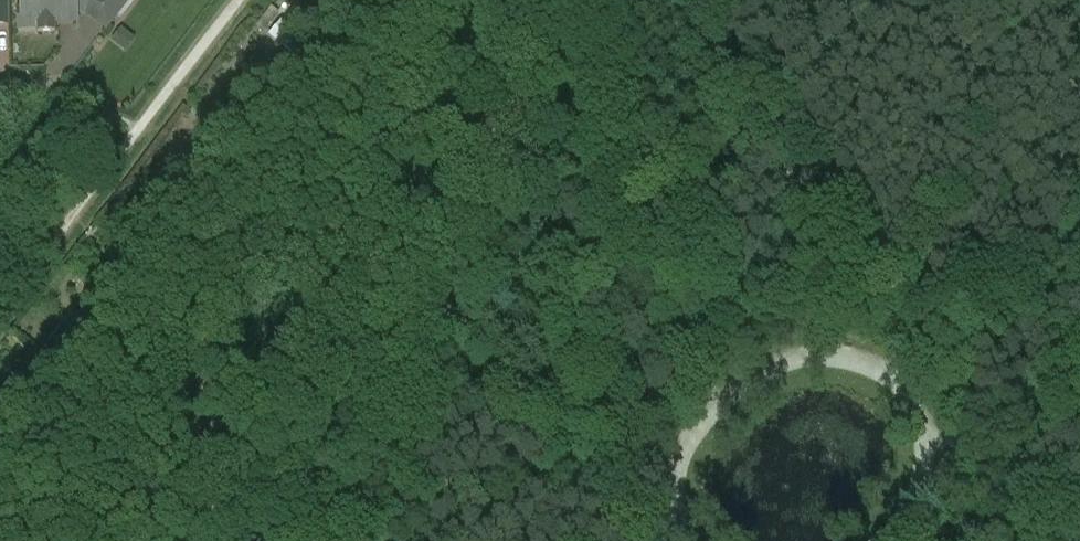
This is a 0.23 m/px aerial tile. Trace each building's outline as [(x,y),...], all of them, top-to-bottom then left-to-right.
[(9,25),(8,0),(0,0),(0,25),(9,25)] [(22,12),(37,11),(37,34),(56,33),(56,19),(77,19),(77,14),(85,13),(86,13),(96,0),(22,0),(22,12)] [(86,13),(107,29),(129,0),(96,0),(86,13)]
